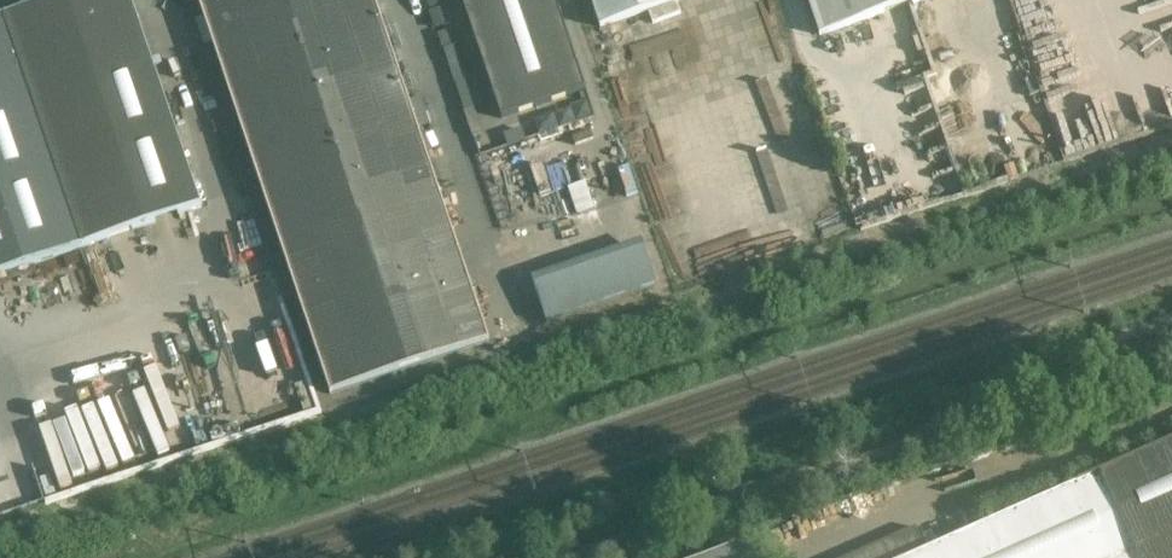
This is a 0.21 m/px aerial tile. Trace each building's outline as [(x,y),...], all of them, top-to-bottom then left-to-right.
[(130,0),(57,0),(3,19),(0,20),(0,277),(82,249),(201,207),(130,0)] [(374,0),(197,0),(330,395),(489,342),(374,0)] [(554,0),(461,0),(501,119),(585,91),(554,0)] [(677,0),(591,0),(600,28),(678,2),(677,0)] [(820,36),(927,0),(807,0),(820,36)] [(656,284),(641,241),(532,278),(547,322),(656,284)] [(927,551),(916,527),(847,557),(1171,557),(1171,442),(927,551)] [(738,546),(706,557),(742,557),(738,546)]
